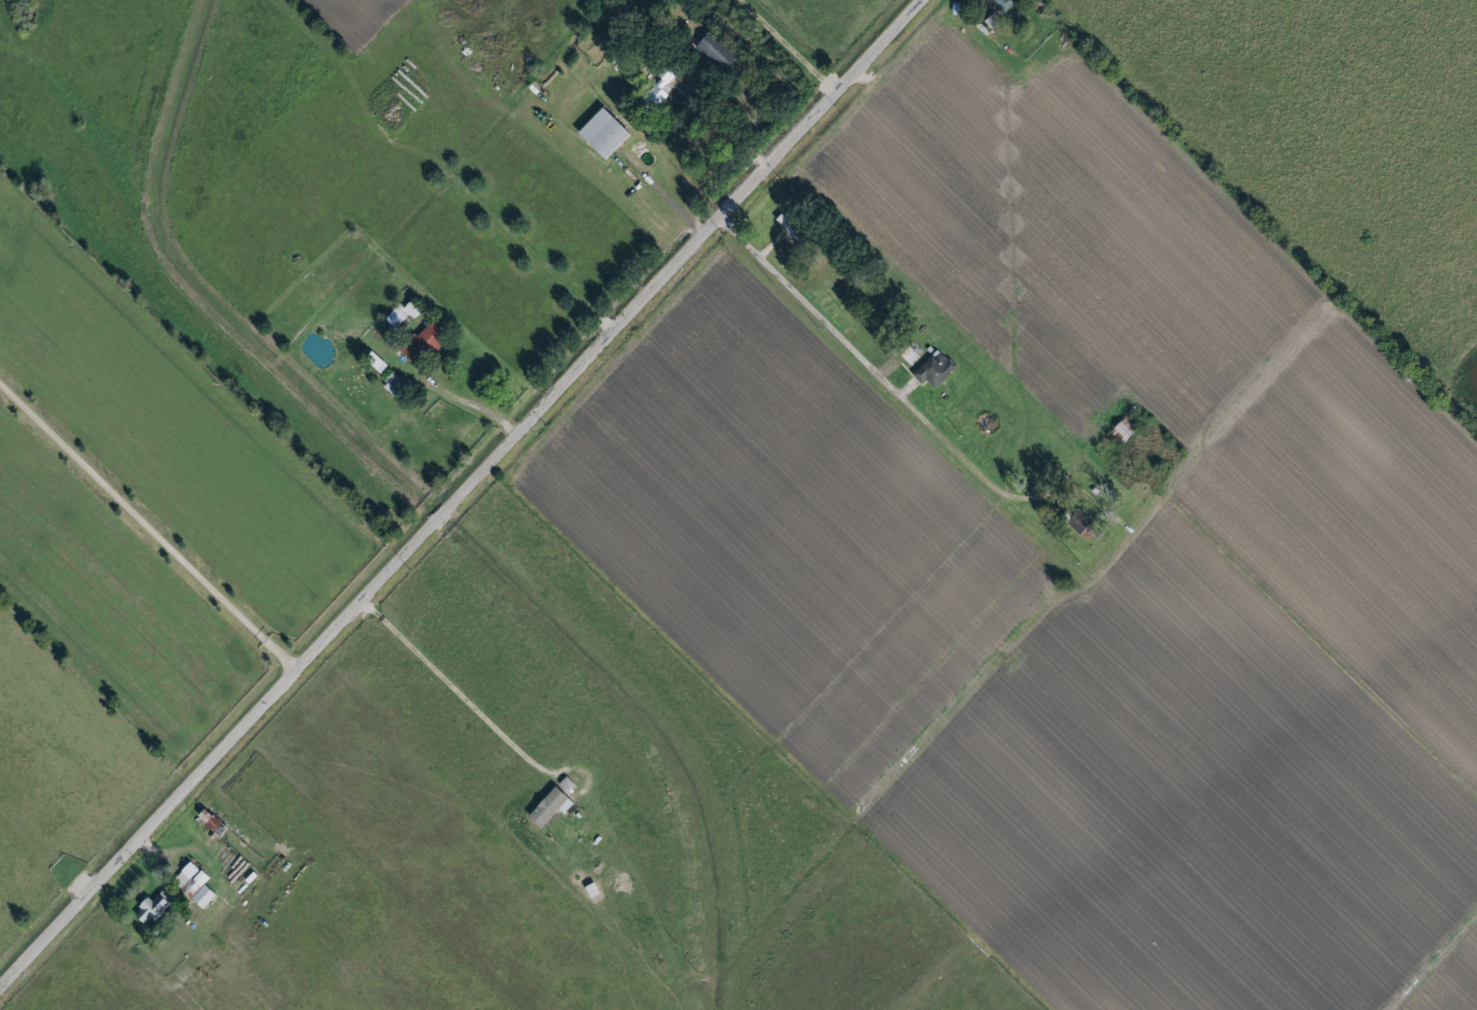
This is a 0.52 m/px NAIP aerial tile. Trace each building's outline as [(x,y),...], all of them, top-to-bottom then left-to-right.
[(1002,12),(1015,0),(990,0),(1002,12)] [(727,72),(741,57),(713,31),(700,45),(727,72)] [(634,133),(606,106),(580,134),(608,160),(634,133)] [(776,222),(796,243),(804,236),(783,215),(776,222)] [(423,311),(412,301),(405,308),(401,303),(386,318),(397,328),(411,313),(416,318),(423,311)] [(403,352),(420,367),(452,332),(435,317),(403,352)] [(958,368),(941,349),(913,373),(923,385),(928,380),(936,388),(958,368)] [(392,395),(406,383),(397,374),(384,386),(392,395)] [(1070,523),(1082,536),(1090,528),(1078,516),(1070,523)] [(562,809),(566,813),(576,803),(558,786),(531,815),(544,828),(562,809)] [(201,816),(220,837),(229,830),(209,808),(201,816)] [(205,883),(210,877),(193,860),(181,873),(192,883),(185,891),(204,909),(217,894),(205,883)] [(152,917),(155,921),(176,901),(165,889),(153,899),(152,898),(136,912),(146,923),(152,917)]
